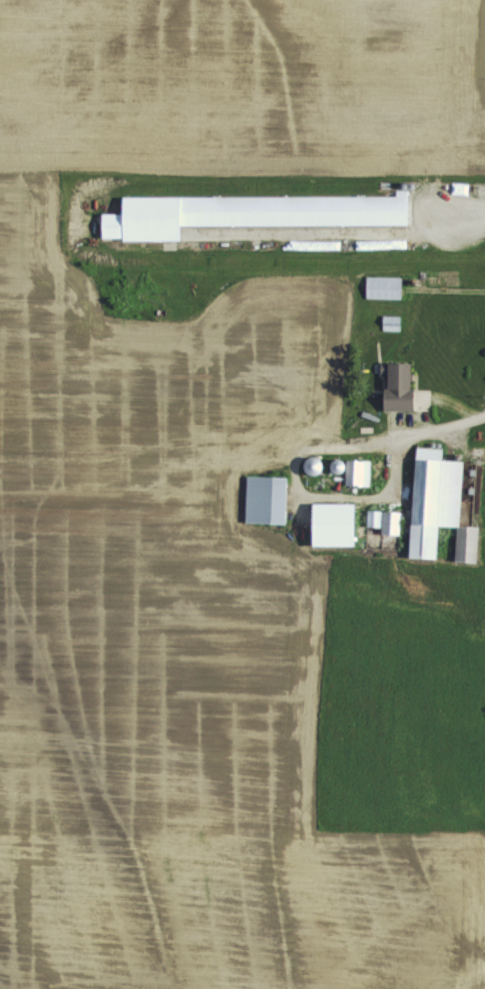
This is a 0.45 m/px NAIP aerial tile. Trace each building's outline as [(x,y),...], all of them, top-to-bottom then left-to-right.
[(410,225),(410,189),(396,189),(396,196),(123,195),(123,212),(102,212),(102,240),(182,240),(182,224),(410,225)] [(403,276),(367,275),(366,298),(402,298),(403,276)] [(382,330),(400,330),(401,315),(382,314),(382,330)] [(413,360),(386,360),(386,407),(426,408),(426,387),(413,387),(413,360)] [(463,458),(444,457),(444,446),(416,445),(411,555),(439,557),(440,523),(460,524),(463,458)] [(346,483),(370,484),(371,458),(347,457),(346,483)] [(246,520),(287,521),(288,474),(247,473),(246,520)] [(358,544),(358,500),(314,500),(313,544),(358,544)] [(382,532),(401,532),(401,509),(368,508),(367,525),(382,525),(382,532)] [(479,560),(480,524),(457,524),(456,559),(479,560)]
